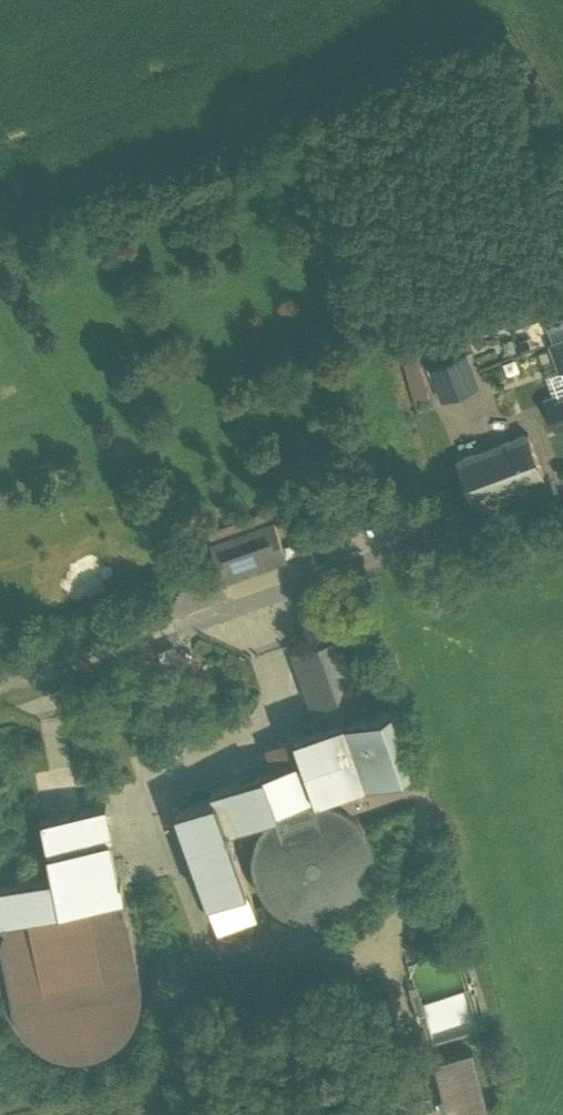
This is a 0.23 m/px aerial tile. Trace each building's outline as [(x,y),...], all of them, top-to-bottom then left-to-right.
[(413,350),(397,354),(410,399),(426,395),(413,350)] [(433,369),(444,398),(476,386),(465,357),(433,369)] [(558,428),(562,426),(562,370),(547,376),(555,399),(549,401),(558,428)] [(544,476),(529,434),(457,460),(473,502),(544,476)] [(209,561),(216,583),(280,561),(263,511),(201,532),(211,560),(209,561)] [(310,725),(280,736),(291,764),(167,811),(210,931),(248,915),(243,900),(257,891),(249,860),(257,832),(271,814),(291,802),(317,799),(345,808),(407,791),(375,701),(353,710),(330,639),(286,655),(310,725)] [(345,808),(317,799),(291,802),(271,814),(257,832),(249,860),(257,891),(273,911),(296,922),(321,923),(345,915),(364,897),(374,874),(374,848),(364,825),(345,808)] [(120,927),(115,898),(97,808),(35,820),(45,879),(15,884),(0,888),(0,964),(9,1005),(18,1034),(30,1048),(48,1060),(66,1064),(88,1062),(109,1051),(123,1035),(131,1018),(132,997),(129,981),(120,927)] [(409,961),(426,1037),(472,1027),(455,951),(409,961)] [(437,1059),(451,1114),(488,1114),(472,1050),(437,1059)]
